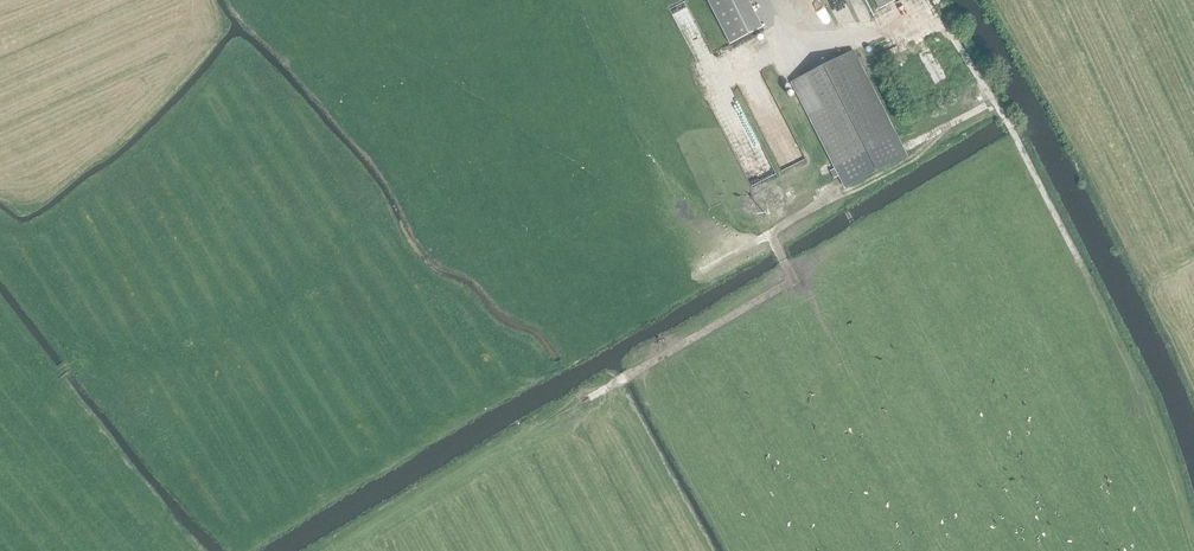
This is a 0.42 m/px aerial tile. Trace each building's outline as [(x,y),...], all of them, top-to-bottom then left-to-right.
[(729,42),(761,26),(748,0),(708,0),(729,42)] [(898,0),(874,0),(879,10),(898,0)] [(846,187),(907,156),(853,51),(793,83),(846,187)]
